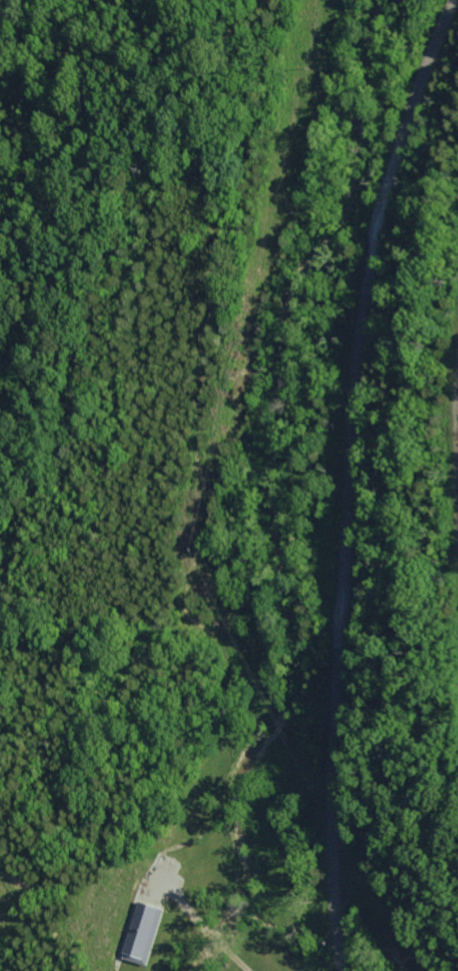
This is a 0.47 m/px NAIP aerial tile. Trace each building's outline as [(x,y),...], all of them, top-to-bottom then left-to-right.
[(165,906),(141,900),(127,959),(152,965),(165,906)]
